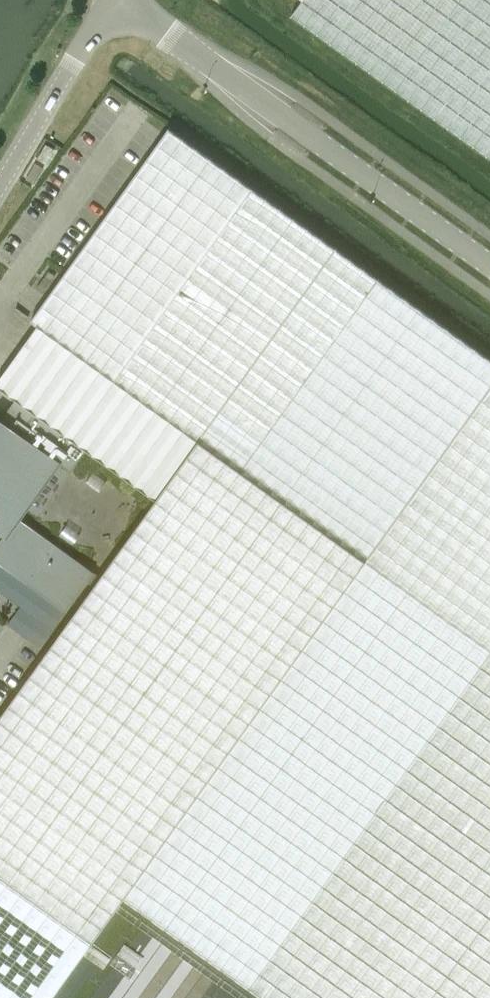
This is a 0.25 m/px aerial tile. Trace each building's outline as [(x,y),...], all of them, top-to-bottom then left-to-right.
[(292,14),(489,156),(489,0),(302,0),(292,14)] [(124,897),(265,997),(489,997),(489,359),(169,128),(164,134),(31,320),(38,325),(0,378),(0,387),(18,399),(3,420),(0,418),(0,531),(4,535),(0,541),(0,563),(66,610),(87,581),(94,585),(0,717),(0,997),(52,997),(124,897)] [(55,149),(46,144),(38,158),(46,163),(55,149)] [(49,270),(37,287),(43,292),(56,275),(49,270)]
